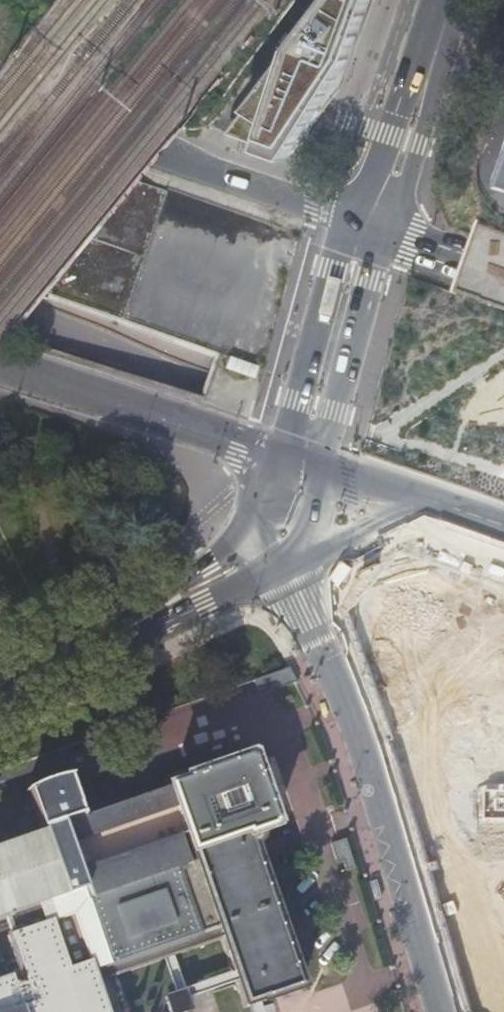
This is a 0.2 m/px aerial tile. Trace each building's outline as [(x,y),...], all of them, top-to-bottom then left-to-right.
[(230,137),(291,156),(339,92),(373,0),(328,0),(290,50),(294,52),(230,137)] [(281,669),(260,677),(268,691),(289,684),(281,669)] [(260,677),(245,682),(251,697),(268,691),(260,677)] [(303,991),(253,847),(255,846),(255,845),(257,844),(259,843),(259,842),(260,840),(261,839),(261,838),(260,836),(262,836),(261,834),(275,828),(275,827),(277,826),(270,807),(268,807),(262,792),(258,778),(259,778),(257,771),(273,766),(272,759),(271,754),(267,747),(263,743),(259,739),(255,738),(248,736),(245,736),(186,757),(193,777),(185,780),(185,781),(167,787),(167,789),(81,819),(67,779),(27,793),(41,833),(0,848),(0,922),(8,919),(14,936),(10,939),(24,976),(0,984),(0,1011),(127,1011),(119,982),(167,965),(177,993),(167,998),(172,1011),(195,1011),(193,999),(242,984),(251,1008),(262,1004),(303,991)] [(347,843),(335,846),(341,866),(343,865),(346,875),(355,872),(347,843)] [(341,866),(335,846),(332,847),(337,867),(341,866)]
